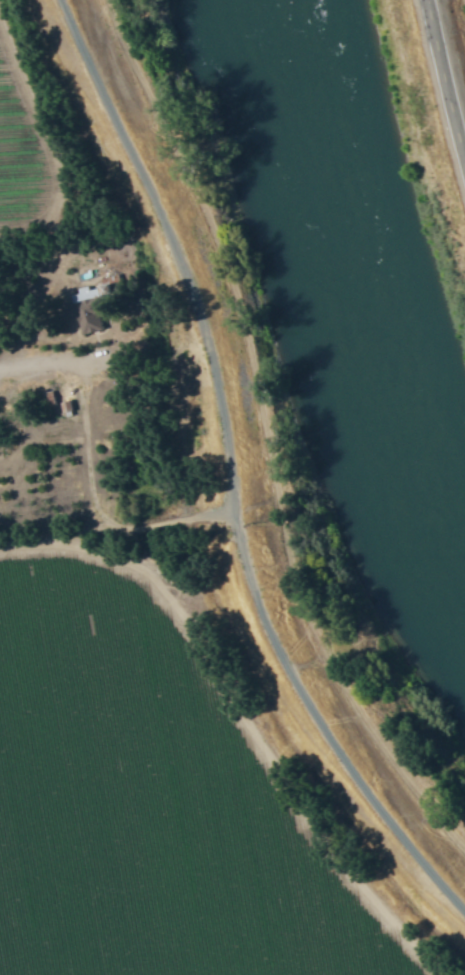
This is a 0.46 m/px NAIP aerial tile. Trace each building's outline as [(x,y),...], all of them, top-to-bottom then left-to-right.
[(86,335),(105,329),(96,304),(89,306),(92,315),(80,319),(86,335)]
